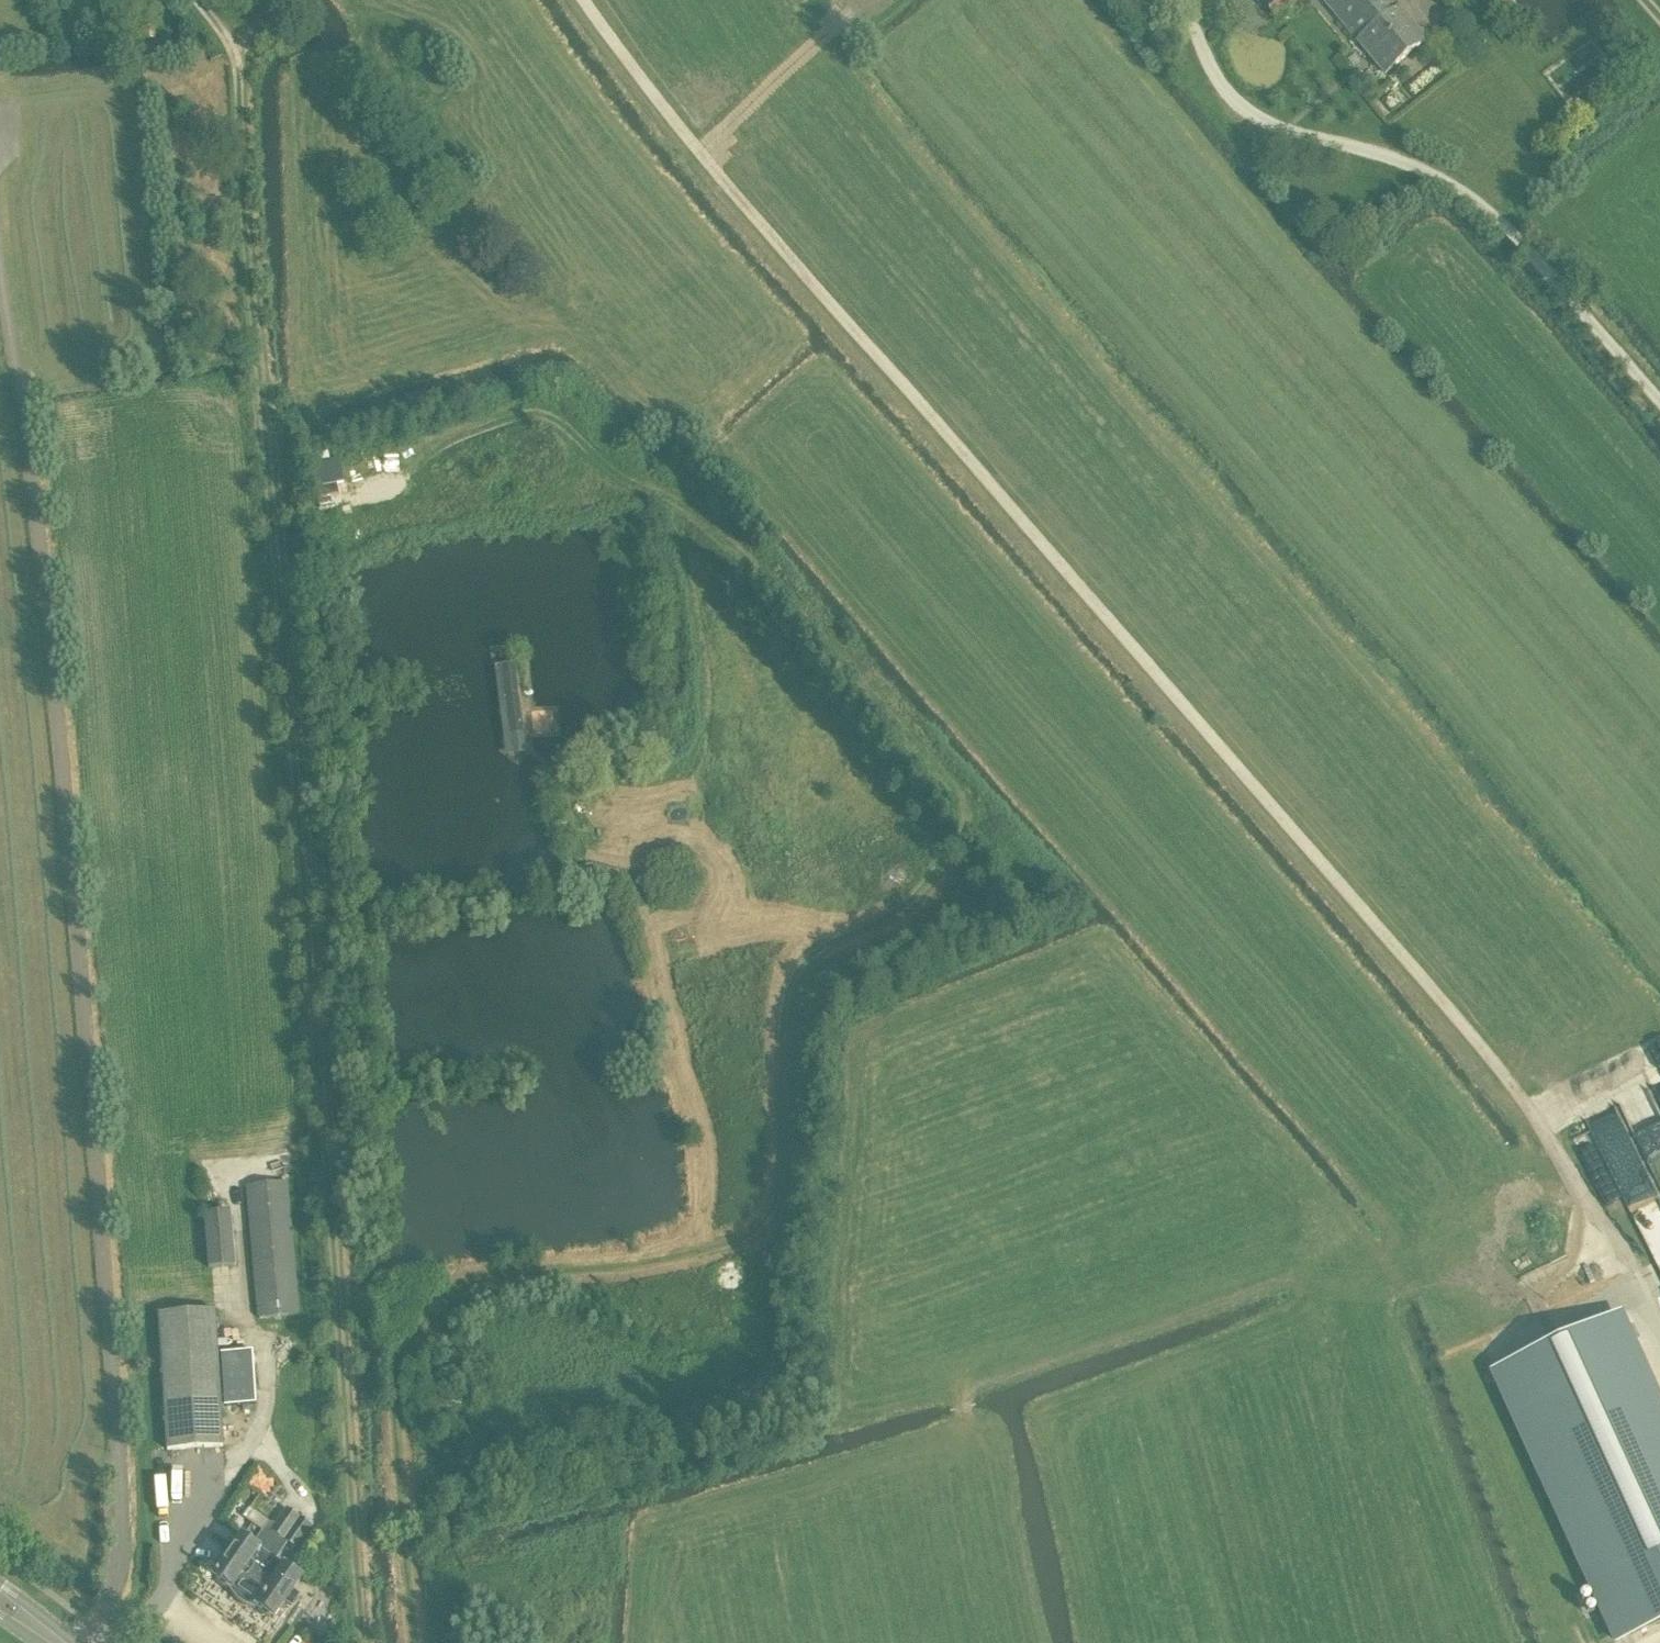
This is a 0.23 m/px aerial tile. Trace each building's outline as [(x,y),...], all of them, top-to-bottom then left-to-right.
[(1294,1),(1293,0),(1266,0),(1261,4),(1274,18),(1294,1)] [(1397,5),(1393,0),(1320,0),(1354,41),(1383,76),(1427,41),(1397,5)] [(523,733),(515,677),(514,664),(493,666),(503,736),(523,733)] [(257,1319),(299,1316),(287,1182),(245,1186),(257,1319)] [(207,1269),(236,1267),(231,1213),(202,1214),(207,1269)] [(165,1451),(224,1447),(215,1310),(157,1313),(165,1451)] [(1659,1622),(1659,1407),(1618,1315),(1493,1372),(1617,1642),(1659,1622)] [(225,1404),(252,1403),(248,1350),(222,1351),(225,1404)] [(297,1550),(312,1527),(286,1509),(269,1531),(297,1550)] [(273,1618),(301,1578),(241,1536),(213,1576),(230,1588),(236,1597),(246,1604),(256,1607),(273,1618)]
